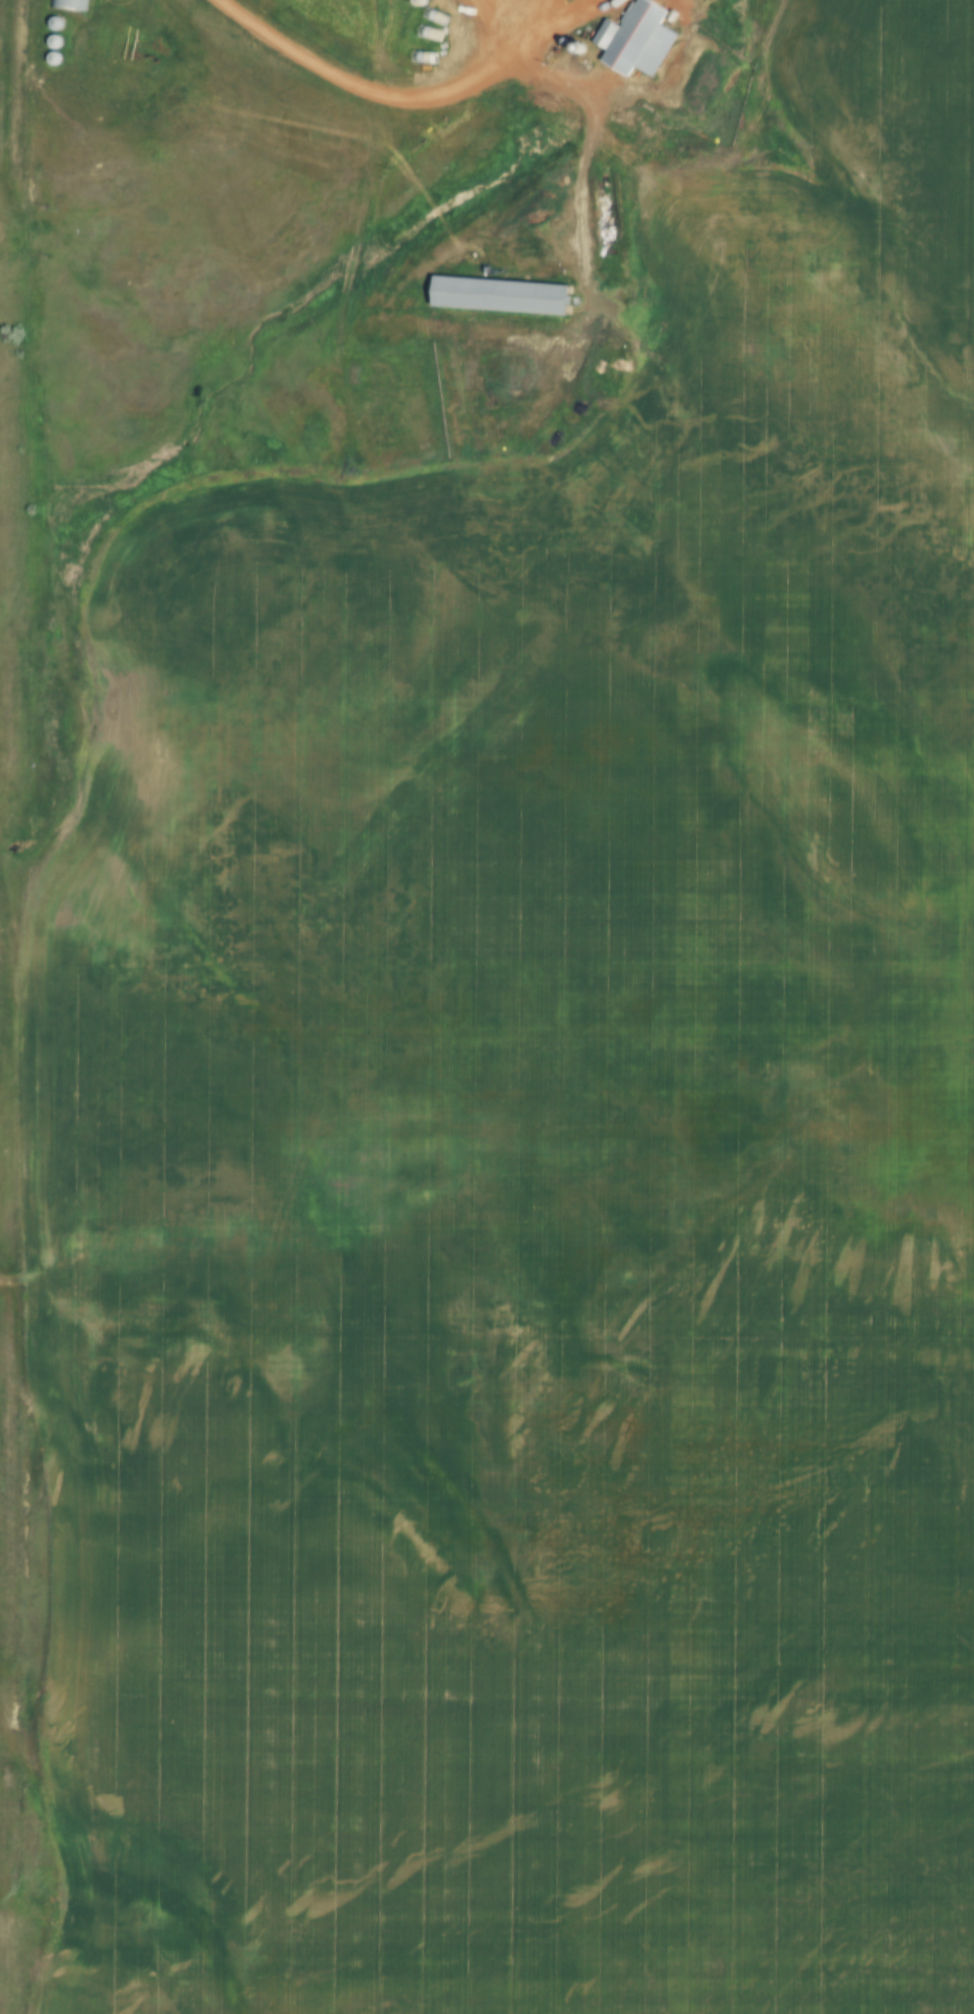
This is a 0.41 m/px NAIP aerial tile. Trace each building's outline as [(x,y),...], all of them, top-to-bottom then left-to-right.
[(52,8),(88,11),(89,0),(52,0),(52,8)] [(649,0),(633,0),(619,26),(605,18),(592,42),(605,49),(599,61),(626,76),(632,65),(653,77),(677,34),(658,23),(666,9),(649,0)] [(414,53),(433,57),(435,47),(416,43),(414,53)] [(564,315),(566,284),(431,277),(429,307),(564,315)]
